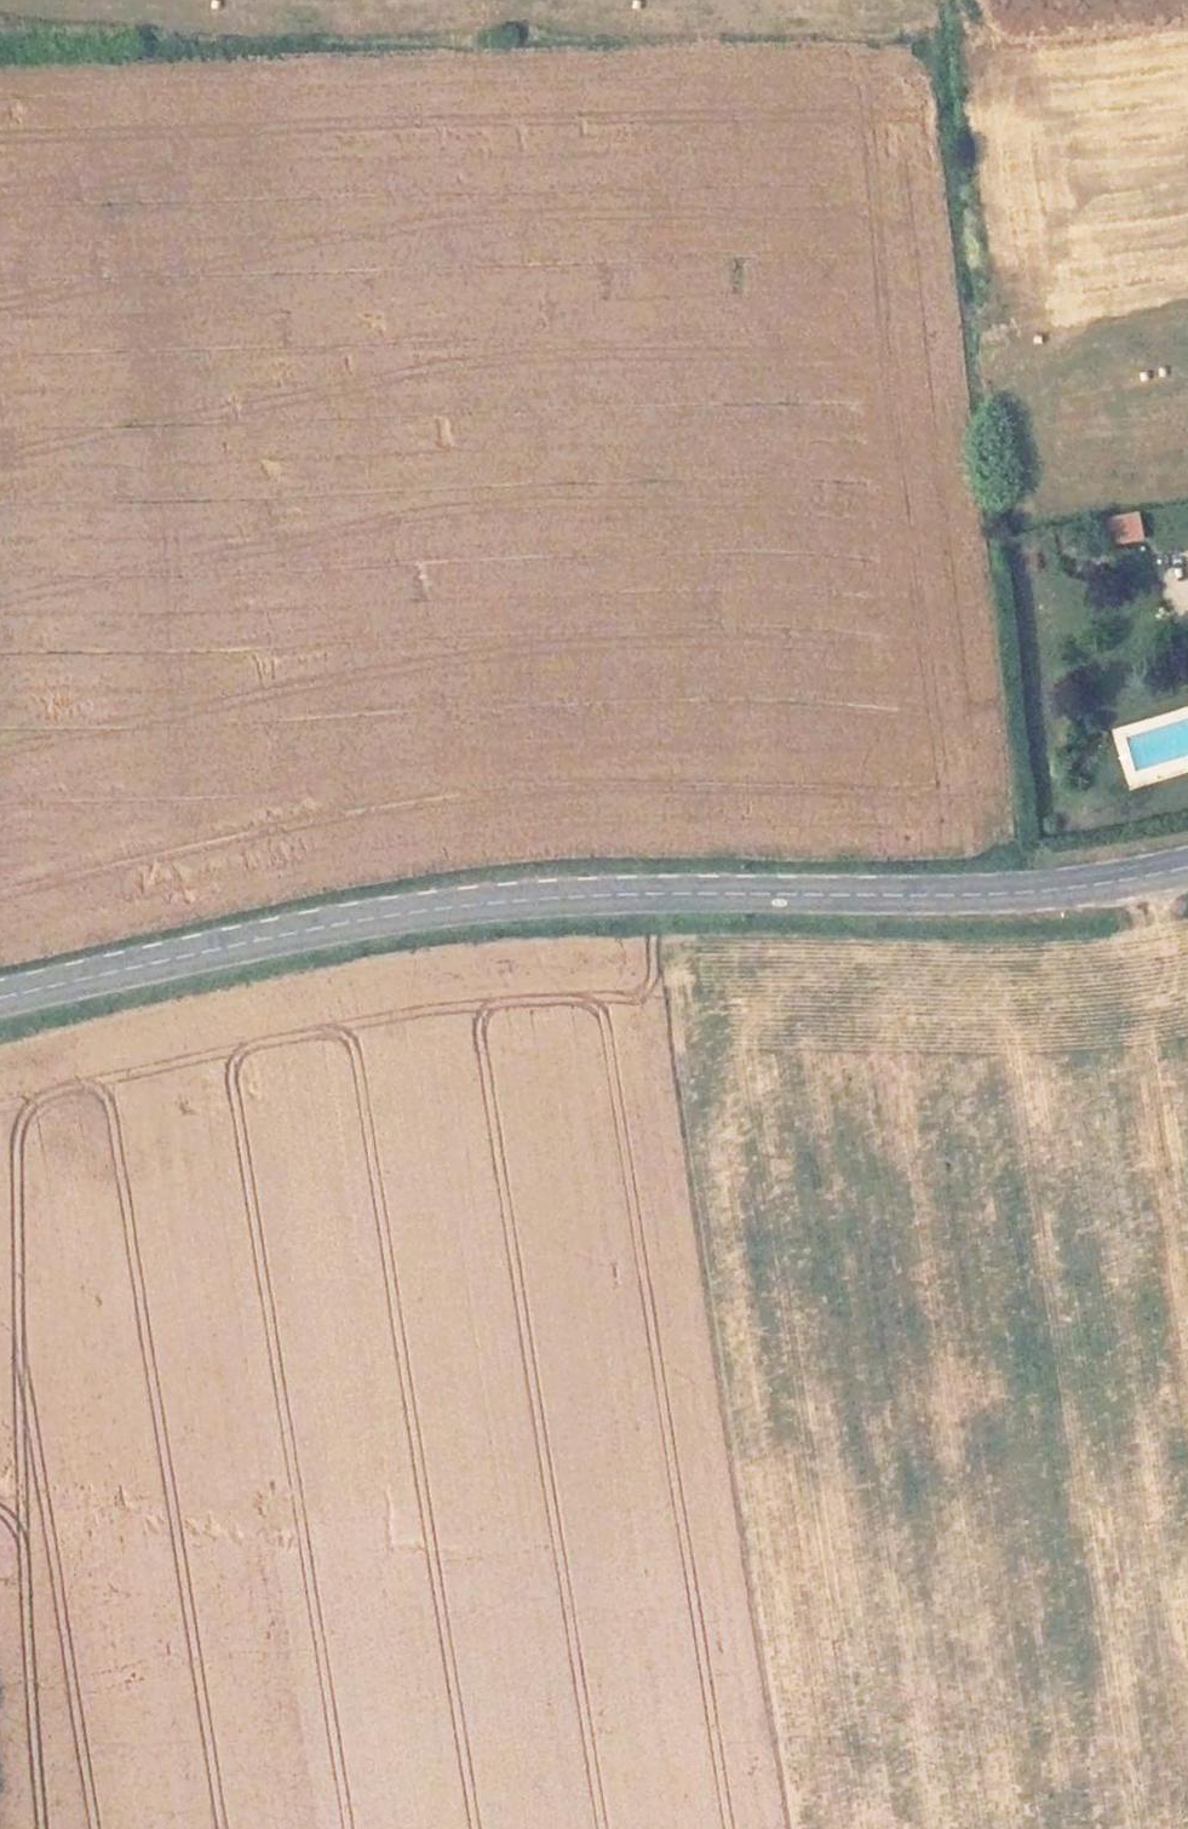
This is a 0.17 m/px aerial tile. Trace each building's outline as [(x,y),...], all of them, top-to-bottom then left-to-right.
[(1111,545),(1145,538),(1139,509),(1105,515),(1111,545)]
